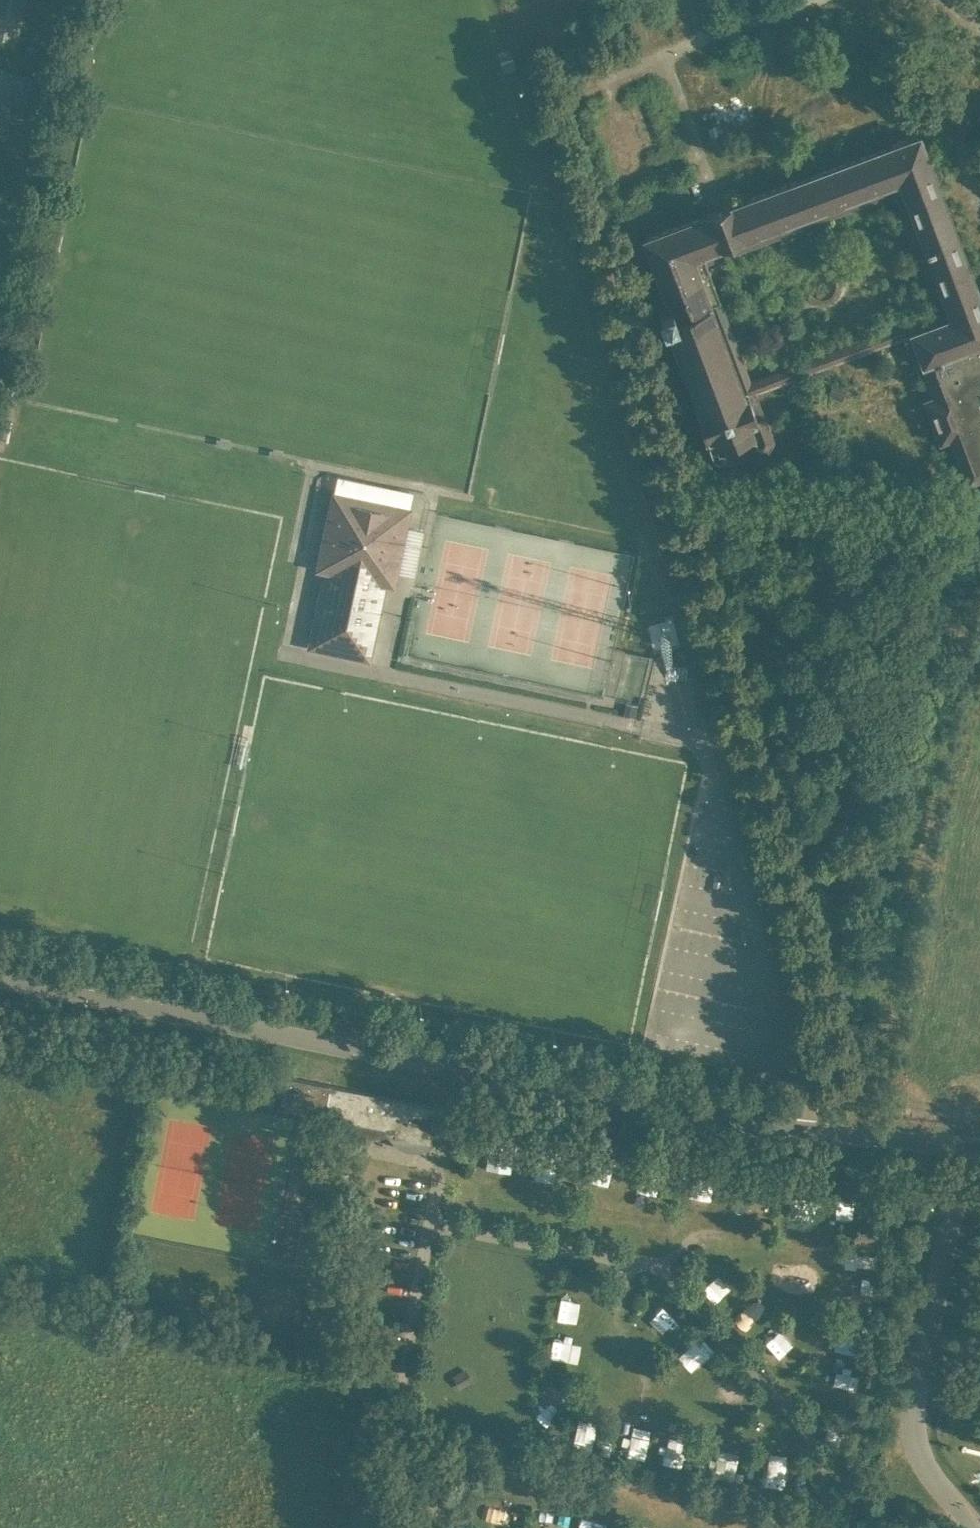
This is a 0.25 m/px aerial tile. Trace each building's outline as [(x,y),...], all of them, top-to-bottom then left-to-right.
[(17,40),(25,0),(0,0),(0,36),(17,40)] [(497,51),(504,74),(517,70),(511,47),(497,51)] [(9,124),(11,115),(20,73),(0,69),(0,122),(9,124)] [(701,215),(644,236),(670,306),(659,310),(664,323),(668,322),(701,409),(696,412),(705,437),(699,440),(708,464),(719,469),(769,450),(775,437),(758,391),(912,332),(935,395),(925,399),(940,439),(951,435),(968,481),(979,477),(979,295),(936,178),(938,178),(941,172),(938,164),(932,162),(930,162),(920,133),(799,178),(799,177),(700,214),(701,215)] [(842,401),(848,385),(834,379),(828,394),(842,401)] [(332,543),(310,645),(369,658),(391,556),(398,557),(409,508),(335,493),(324,541),(332,543)] [(637,704),(626,701),(625,709),(636,712),(637,704)] [(383,1134),(389,1136),(393,1140),(395,1141),(397,1143),(401,1146),(402,1147),(405,1148),(406,1149),(409,1149),(410,1150),(413,1150),(416,1149),(419,1149),(422,1148),(424,1147),(426,1147),(431,1144),(432,1144),(436,1125),(440,1106),(285,1075),(281,1094),(278,1110),(383,1130),(383,1134)] [(644,1162),(641,1190),(659,1192),(662,1164),(644,1162)] [(699,1361),(716,1348),(704,1333),(688,1346),(699,1361)] [(845,1355),(866,1356),(867,1334),(845,1334),(845,1355)] [(663,1459),(680,1461),(683,1436),(666,1435),(663,1459)] [(520,1456),(523,1445),(507,1442),(505,1454),(520,1456)] [(785,1471),(789,1451),(774,1449),(771,1468),(785,1471)]
